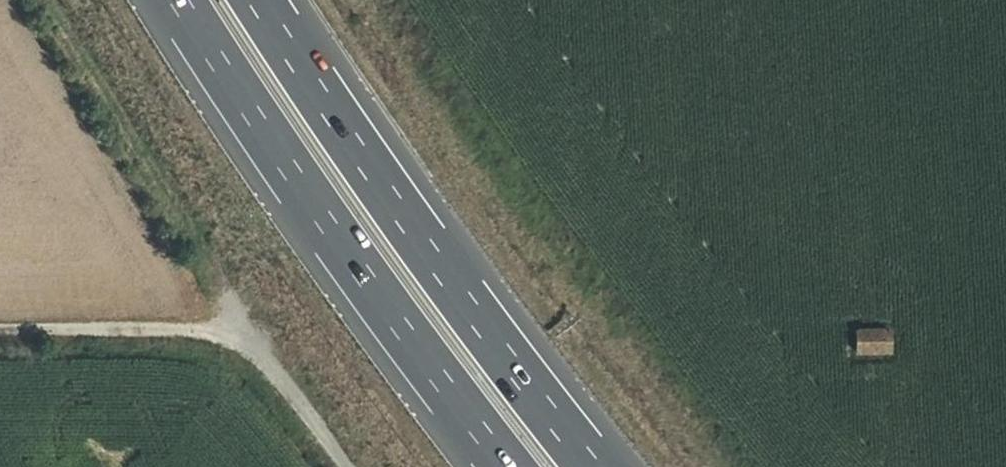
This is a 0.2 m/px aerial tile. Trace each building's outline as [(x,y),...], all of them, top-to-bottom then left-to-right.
[(858,330),(859,353),(892,352),(891,330),(858,330)]
